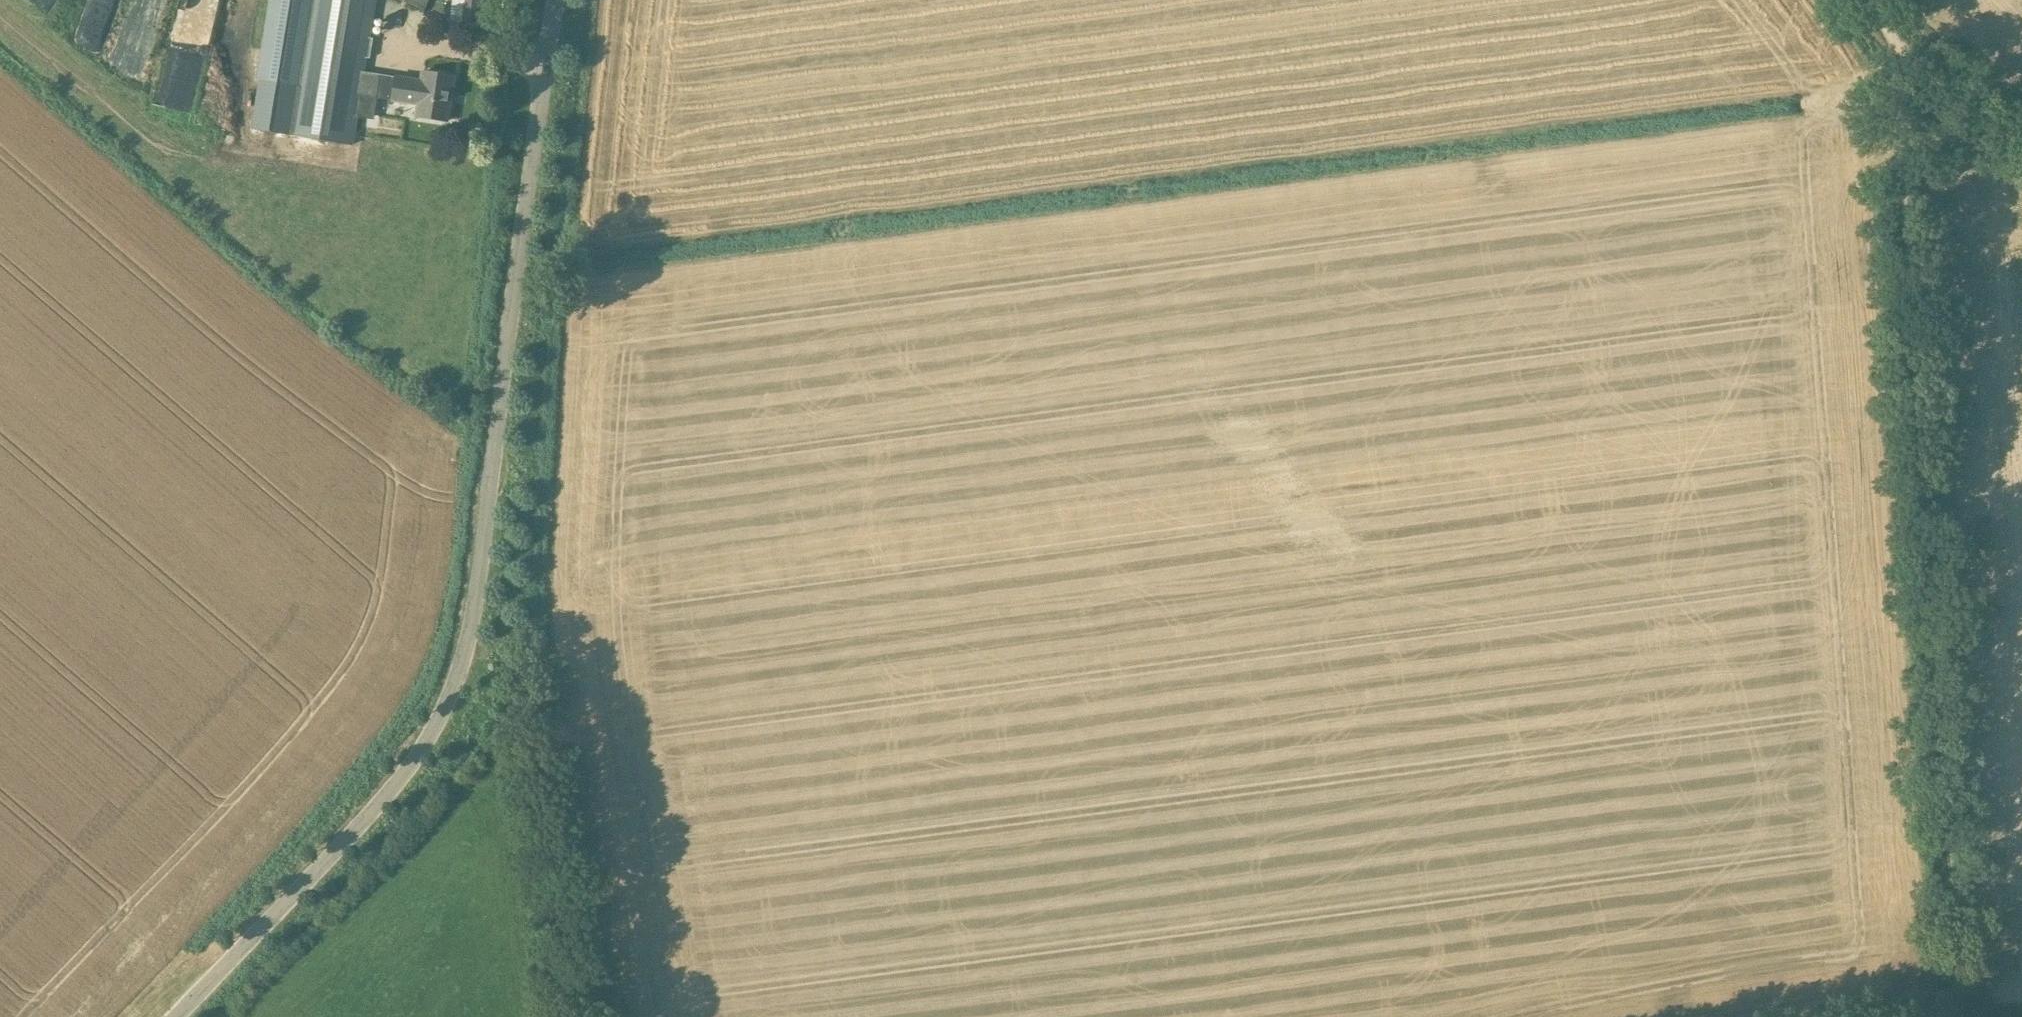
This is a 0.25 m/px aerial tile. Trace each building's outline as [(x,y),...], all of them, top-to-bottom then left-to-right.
[(379,96),(391,98),(391,103),(415,106),(413,118),(449,123),(456,75),(420,70),(419,78),(395,74),(395,75),(363,70),(373,0),(271,0),(252,127),(352,142),(357,110),(376,112),(379,96)] [(428,0),(400,0),(423,10),(428,0)] [(451,19),(478,23),(481,0),(463,0),(463,2),(454,1),(451,19)]
